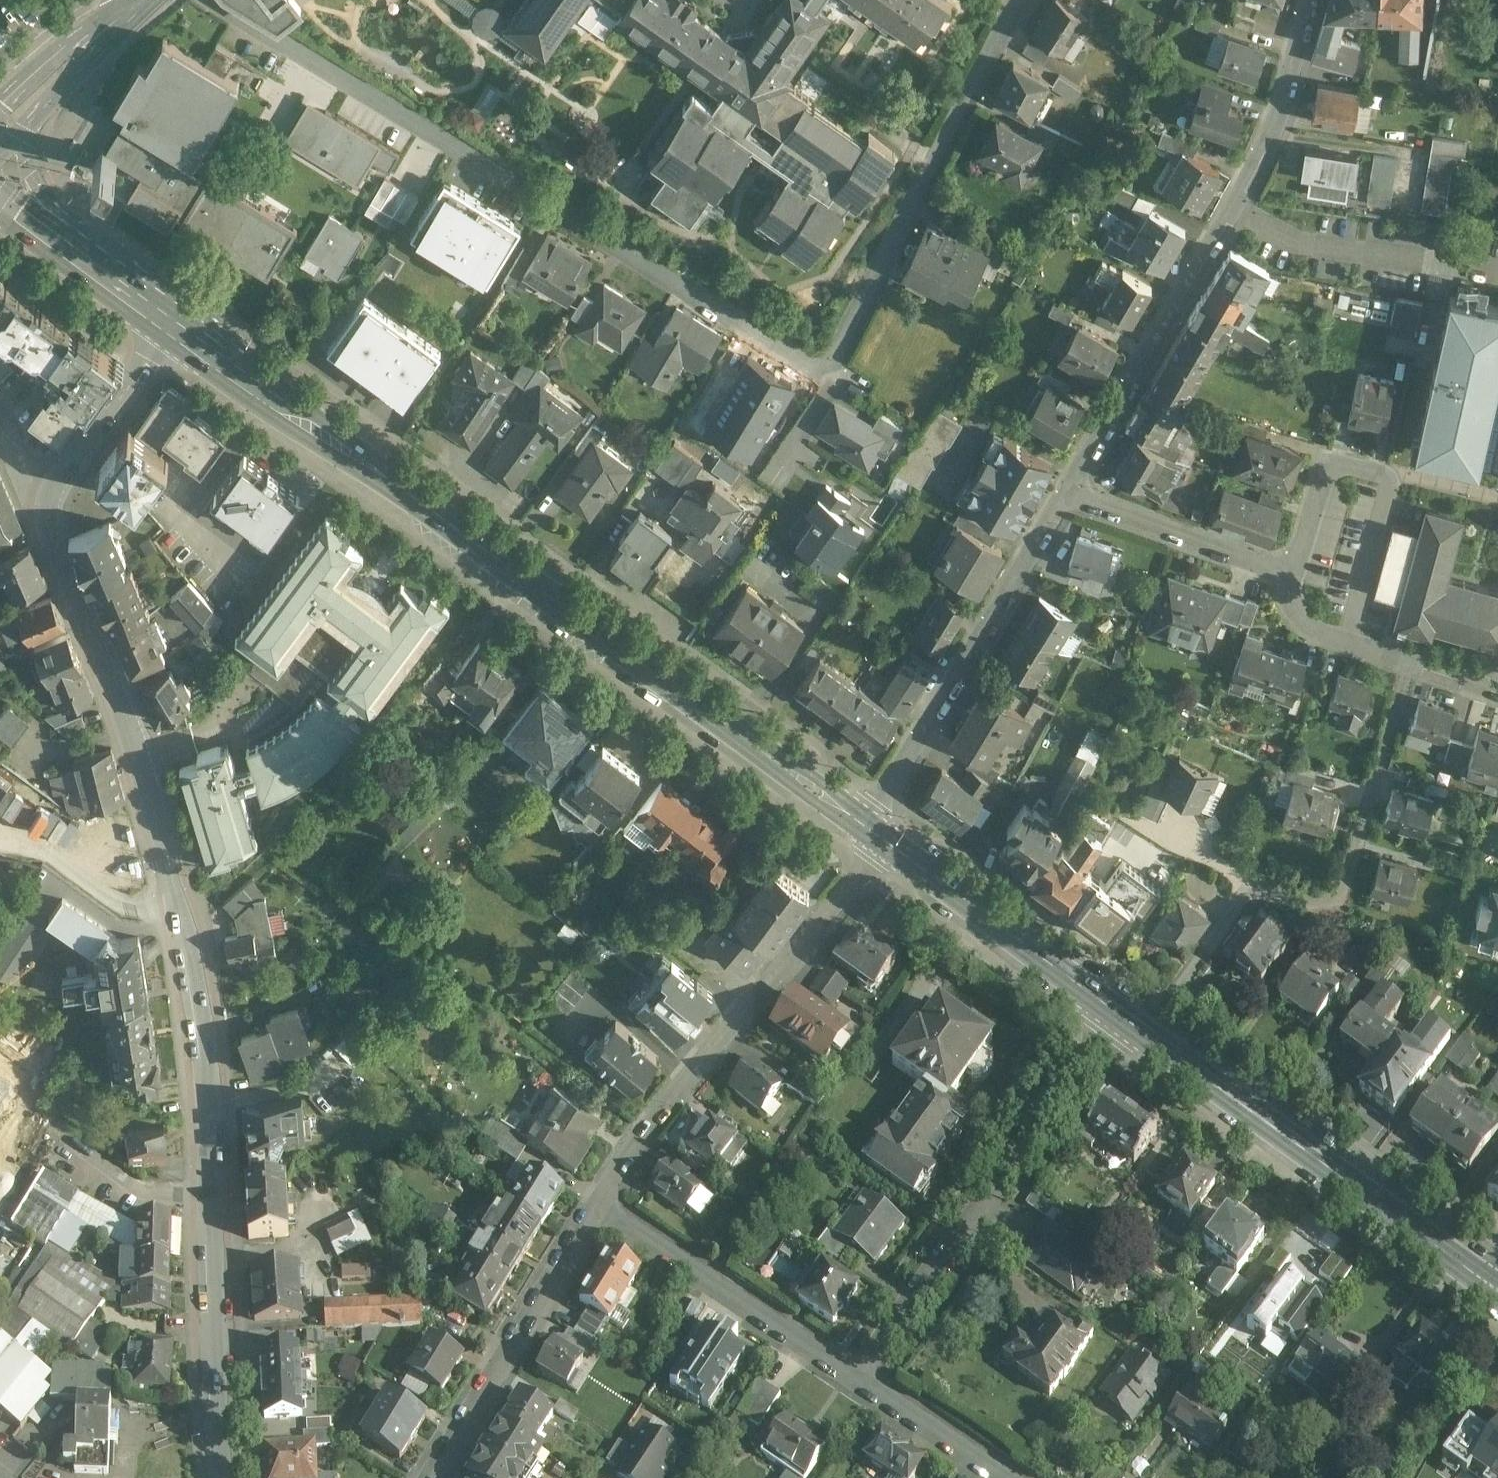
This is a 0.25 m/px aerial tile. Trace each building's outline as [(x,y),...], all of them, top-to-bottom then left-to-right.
[(278,26),(301,8),(295,0),(236,0),(278,26)] [(503,27),(545,56),(585,0),(522,0),(503,27)] [(896,154),(869,136),(865,142),(806,101),(809,98),(788,83),(788,82),(783,78),(827,15),(817,8),(823,0),(778,0),(744,47),(694,13),(700,5),(692,0),(594,0),(618,16),(617,18),(723,93),(703,121),(687,109),(664,142),(665,142),(650,164),(665,174),(651,195),(690,222),(709,195),(714,198),(729,176),(731,178),(753,147),(790,173),(757,220),(786,240),(782,245),(806,263),(822,241),(824,243),(851,203),(857,207),(871,186),(873,187),(896,154)] [(854,3),(856,1),(876,15),(874,17),(881,22),(882,19),(915,43),(921,34),(924,36),(933,23),(935,24),(944,11),(947,13),(951,7),(942,0),(850,0),(854,3)] [(1061,0),(1054,0),(1033,33),(1062,52),(1086,16),(1061,0)] [(1174,7),(1187,11),(1191,0),(1177,0),(1174,7)] [(1345,12),(1378,14),(1378,0),(1331,0),(1327,11),(1345,12)] [(1378,14),(1401,15),(1400,52),(1417,53),(1418,15),(1419,15),(1419,14),(1419,0),(1378,0),(1378,14)] [(1345,12),(1327,11),(1327,10),(1327,12),(1317,44),(1334,49),(1337,38),(1345,12)] [(1254,21),(1232,13),(1228,25),(1250,32),(1254,21)] [(1221,22),(1199,15),(1195,28),(1217,35),(1221,22)] [(1265,49),(1229,37),(1219,66),(1255,78),(1265,49)] [(205,63),(163,38),(146,66),(140,62),(113,105),(125,112),(121,119),(124,121),(118,131),(106,152),(103,149),(94,164),(108,172),(116,159),(135,169),(143,176),(157,184),(177,152),(188,158),(192,161),(238,84),(224,75),(236,57),(216,45),(205,63)] [(1361,46),(1337,38),(1334,49),(1317,44),(1311,62),(1353,74),(1361,46)] [(1051,53),(1029,39),(1022,51),(1044,65),(1051,53)] [(1049,81),(1013,62),(994,99),(1033,120),(1034,120),(1034,118),(1030,116),(1049,81)] [(1081,90),(1059,75),(1052,85),(1074,100),(1081,90)] [(1233,92),(1203,82),(1199,93),(1229,104),(1233,92)] [(1359,91),(1318,84),(1311,119),(1353,126),(1359,92),(1359,91)] [(1229,104),(1199,93),(1191,117),(1202,120),(1199,129),(1234,141),(1243,116),(1227,110),(1229,104)] [(306,111),(287,140),(375,195),(400,156),(326,109),(319,119),(316,117),(306,111)] [(491,129),(513,149),(523,138),(501,118),(491,129)] [(1026,134),(998,119),(981,151),(1005,164),(1005,171),(1020,179),(1039,143),(1040,142),(1026,134)] [(1034,120),(1033,120),(1026,134),(1040,142),(1039,143),(1051,149),(1060,133),(1034,120)] [(1200,145),(1162,131),(1157,144),(1187,155),(1188,154),(1193,156),(1200,145)] [(1464,147),(1431,142),(1430,152),(1463,157),(1464,147)] [(1357,157),(1307,150),(1302,175),(1310,176),(1307,195),(1347,201),(1350,182),(1353,183),(1357,157)] [(208,177),(206,181),(182,167),(185,162),(188,158),(177,152),(157,184),(186,205),(177,218),(182,222),(180,224),(268,277),(296,230),(208,177)] [(1463,157),(1430,152),(1428,166),(1450,169),(1450,170),(1467,173),(1469,159),(1462,158),(1463,157)] [(1193,156),(1188,154),(1187,155),(1167,189),(1198,208),(1219,172),(1193,156)] [(1397,160),(1374,156),(1367,204),(1390,207),(1397,160)] [(1450,169),(1428,166),(1420,211),(1443,215),(1450,170),(1450,169)] [(125,204),(169,230),(186,205),(143,176),(125,204)] [(514,223),(451,185),(418,241),(481,279),(514,223)] [(1139,195),(1119,186),(1113,197),(1132,208),(1139,195)] [(543,216),(529,207),(522,219),(536,227),(543,216)] [(1167,222),(1150,212),(1139,229),(1126,221),(1118,236),(1131,244),(1129,247),(1128,248),(1132,250),(1163,268),(1174,249),(1184,232),(1167,222)] [(363,236),(329,215),(306,254),(326,266),(324,270),(338,278),(363,236)] [(956,244),(953,243),(953,240),(939,232),(940,229),(930,224),(919,247),(923,249),(914,267),(934,278),(966,294),(984,259),(985,259),(956,244)] [(1005,254),(964,229),(956,244),(985,259),(984,259),(999,267),(1005,254)] [(486,282),(481,279),(418,241),(401,231),(387,254),(403,264),(394,279),(384,273),(372,292),(401,310),(412,292),(462,322),(486,282)] [(589,262),(546,236),(533,258),(526,269),(527,270),(569,295),(589,262)] [(1129,247),(1111,237),(1104,250),(1126,260),(1132,250),(1128,248),(1129,247)] [(522,251),(505,280),(517,287),(527,270),(526,269),(533,258),(522,251)] [(1269,272),(1230,251),(1216,275),(1255,297),(1269,272)] [(1151,287),(1123,270),(1122,272),(1110,265),(1110,266),(1103,262),(1095,275),(1114,286),(1102,305),(1122,317),(1131,322),(1151,287)] [(934,278),(915,268),(906,285),(925,295),(934,278)] [(1255,297),(1216,275),(1203,297),(1242,319),(1255,297)] [(8,279),(0,290),(0,327),(45,358),(71,323),(71,322),(45,304),(34,296),(8,279)] [(623,297),(605,286),(595,303),(582,323),(621,347),(643,310),(622,298),(623,297)] [(583,296),(570,315),(582,323),(595,303),(583,296)] [(1242,319),(1203,297),(1202,296),(1198,302),(1189,318),(1222,338),(1221,338),(1222,339),(1228,327),(1262,347),(1269,334),(1242,319)] [(1450,297),(1417,450),(1477,464),(1497,371),(1497,308),(1450,297)] [(442,354),(365,299),(327,351),(404,406),(442,354)] [(1423,303),(1409,301),(1404,325),(1417,328),(1423,303)] [(1074,312),(1055,302),(1049,314),(1068,324),(1074,312)] [(1122,317),(1103,305),(1094,321),(1114,331),(1122,317)] [(720,335),(676,308),(654,345),(642,364),(632,358),(629,364),(666,387),(683,359),(699,369),(720,335)] [(1222,338),(1189,318),(1169,352),(1202,371),(1221,338),(1222,338)] [(119,358),(71,323),(45,358),(62,371),(59,376),(64,381),(89,400),(119,358)] [(1117,347),(1079,325),(1060,357),(1098,379),(1117,347)] [(645,339),(632,358),(642,364),(654,345),(645,339)] [(15,363),(0,348),(0,378),(15,363)] [(512,379),(471,352),(454,377),(472,389),(458,411),(450,406),(439,424),(471,446),(514,380),(512,379)] [(1202,371),(1169,352),(1150,384),(1183,403),(1184,402),(1202,371)] [(793,385),(748,358),(736,378),(721,370),(688,427),(743,461),(753,448),(761,446),(772,442),(781,433),(787,421),(775,415),(793,385)] [(537,367),(525,359),(512,379),(514,380),(524,388),(525,387),(537,367)] [(550,377),(537,367),(525,387),(535,394),(541,386),(543,387),(550,377)] [(1044,370),(1037,381),(1046,386),(1046,385),(1061,393),(1067,382),(1044,370)] [(1393,382),(1357,375),(1347,424),(1367,428),(1368,422),(1384,426),(1393,382)] [(64,381),(49,401),(45,398),(30,419),(59,441),(89,400),(64,381)] [(1183,403),(1150,384),(1140,402),(1171,420),(1179,424),(1185,415),(1188,406),(1183,403)] [(1061,393),(1046,385),(1046,386),(1027,418),(1028,419),(1029,418),(1063,439),(1082,406),(1061,393)] [(140,425),(135,433),(129,429),(98,472),(137,500),(168,457),(161,452),(168,443),(187,456),(185,459),(201,471),(226,437),(195,414),(200,408),(169,386),(140,425)] [(543,387),(541,386),(535,394),(519,416),(521,418),(486,466),(512,485),(547,437),(558,445),(580,415),(543,387)] [(1171,420),(1140,402),(1126,425),(1140,433),(1136,441),(1157,453),(1162,443),(1158,441),(1171,420)] [(872,427),(835,405),(820,430),(850,448),(847,453),(867,465),(876,451),(885,457),(895,441),(872,427)] [(1490,409),(1482,460),(1490,461),(1492,450),(1497,451),(1497,410),(1490,409)] [(940,410),(896,473),(911,482),(920,487),(933,466),(935,467),(947,445),(949,446),(963,424),(940,410)] [(903,427),(880,413),(872,427),(895,441),(903,427)] [(1268,429),(1245,422),(1241,434),(1247,436),(1247,435),(1264,441),(1268,429)] [(604,432),(593,424),(575,448),(585,456),(586,454),(586,455),(595,442),(596,443),(604,432)] [(1264,441),(1247,435),(1247,436),(1236,468),(1288,487),(1300,453),(1264,441)] [(1027,451),(1003,436),(991,456),(988,454),(974,478),(977,480),(966,500),(990,514),(990,513),(1014,527),(1029,503),(1030,503),(1037,491),(1036,490),(1051,466),(1026,451),(1027,451)] [(1136,441),(1136,440),(1116,473),(1133,483),(1130,488),(1143,495),(1146,490),(1163,500),(1175,480),(1168,476),(1176,461),(1174,460),(1165,457),(1164,457),(1157,453),(1136,441)] [(595,442),(586,455),(586,454),(585,456),(558,491),(590,514),(614,481),(619,485),(631,469),(596,443),(595,442)] [(674,442),(657,466),(677,482),(687,468),(695,474),(703,464),(674,442)] [(1177,453),(1168,450),(1165,457),(1174,460),(1177,453)] [(297,494),(277,480),(279,478),(269,470),(267,473),(252,462),(248,458),(247,459),(245,457),(240,463),(217,494),(214,498),(232,510),(231,511),(252,527),(252,525),(253,526),(270,538),(272,534),(273,535),(295,503),(300,497),(297,495),(297,494)] [(13,540),(8,529),(20,523),(0,476),(0,547),(13,540)] [(739,502),(714,483),(704,497),(689,485),(668,513),(691,529),(680,544),(703,560),(723,531),(727,534),(738,518),(731,513),(739,502)] [(1258,501),(1223,489),(1211,524),(1268,544),(1280,509),(1279,508),(1258,501)] [(1282,498),(1261,491),(1258,501),(1279,508),(1282,498)] [(865,529),(818,496),(817,498),(818,498),(808,511),(813,515),(811,517),(818,522),(802,545),(835,569),(863,530),(863,531),(865,529)] [(1427,511),(1420,535),(1393,527),(1373,595),(1402,603),(1395,627),(1397,628),(1396,631),(1405,634),(1406,630),(1430,637),(1432,631),(1497,649),(1497,595),(1445,581),(1462,521),(1427,511)] [(672,534),(640,512),(633,522),(632,521),(615,544),(619,548),(611,560),(643,583),(659,561),(654,558),(672,534)] [(997,534),(960,512),(953,523),(962,528),(963,526),(992,544),(997,534)] [(346,744),(348,742),(354,735),(354,734),(359,728),(361,726),(348,717),(359,703),(371,712),(450,606),(431,592),(430,594),(424,589),(419,595),(401,582),(389,599),(386,594),(381,588),(376,583),(372,580),(368,577),(362,574),(351,571),(364,554),(346,541),(351,535),(344,530),(345,528),(327,514),(236,637),(278,669),(292,650),(293,648),(295,650),(329,675),(331,676),(330,678),(329,678),(328,680),(340,690),(330,703),(318,694),(316,696),(316,697),(312,702),(310,704),(304,712),(299,717),(297,718),(292,723),(291,723),(290,725),(284,729),(282,731),(274,736),(267,740),(259,744),(258,744),(256,745),(249,748),(247,748),(251,763),(235,768),(241,790),(258,785),(262,799),(265,799),(265,798),(274,795),(281,792),(283,791),(290,787),(290,788),(299,783),(301,781),(308,777),(310,776),(316,771),(316,772),(324,765),(326,764),(332,759),(339,751),(339,752),(346,744)] [(1088,521),(1084,533),(1099,538),(1103,526),(1088,521)] [(110,523),(69,540),(90,587),(95,585),(95,584),(126,571),(126,570),(121,560),(126,558),(117,537),(119,533),(114,531),(111,524),(110,524),(110,523)] [(992,544),(963,526),(962,528),(938,567),(977,591),(1002,550),(992,544)] [(1110,547),(1076,537),(1068,563),(1084,568),(1081,579),(1098,584),(1110,547)] [(0,558),(0,584),(8,580),(14,595),(45,581),(30,545),(0,558)] [(126,571),(95,584),(95,585),(113,629),(146,614),(146,615),(150,614),(131,568),(126,570),(126,571)] [(466,583),(451,573),(446,580),(460,590),(466,583)] [(842,594),(815,574),(802,592),(829,612),(842,594)] [(1225,597),(1168,578),(1150,631),(1152,631),(1152,630),(1154,624),(1209,643),(1207,649),(1206,650),(1208,651),(1219,619),(1226,598),(1225,597)] [(214,610),(189,581),(171,597),(198,625),(214,610)] [(770,604),(746,586),(716,627),(729,637),(728,644),(754,663),(760,660),(773,670),(804,629),(780,611),(782,607),(773,600),(770,604)] [(937,595),(914,633),(941,650),(965,612),(937,595)] [(1245,602),(1226,595),(1225,597),(1226,598),(1219,619),(1237,625),(1239,621),(1245,602)] [(16,612),(0,619),(9,641),(26,634),(30,641),(64,626),(52,596),(16,612)] [(1075,619),(1039,598),(1021,627),(1054,647),(1057,649),(1075,619)] [(1258,603),(1247,599),(1245,602),(1239,621),(1251,625),(1258,603)] [(146,614),(113,629),(131,671),(164,657),(159,643),(166,640),(158,621),(150,624),(146,615),(146,614)] [(1054,647),(1021,627),(1001,660),(1034,681),(1054,647)] [(1262,639),(1247,633),(1232,676),(1229,675),(1228,678),(1231,679),(1228,687),(1241,691),(1245,680),(1266,687),(1277,654),(1259,648),(1262,639)] [(68,634),(35,647),(49,681),(51,680),(82,668),(82,667),(68,634)] [(522,670),(481,640),(456,674),(455,675),(456,676),(461,680),(450,692),(471,707),(470,708),(485,719),(495,705),(496,706),(500,700),(505,703),(515,689),(511,686),(522,670)] [(883,704),(900,713),(933,663),(917,653),(883,704)] [(1305,664),(1277,654),(1266,687),(1293,697),(1305,664)] [(858,685),(820,657),(821,656),(820,655),(810,667),(796,686),(797,687),(795,691),(810,702),(813,697),(837,714),(836,716),(860,685),(859,684),(858,685)] [(810,667),(801,660),(787,680),(796,686),(810,667)] [(441,661),(424,681),(440,695),(456,676),(455,675),(456,674),(441,661)] [(82,668),(51,680),(64,711),(94,697),(82,668)] [(170,669),(143,685),(152,700),(146,703),(156,721),(161,718),(162,719),(189,702),(186,696),(206,683),(198,669),(178,682),(170,669)] [(1372,684),(1339,673),(1330,701),(1345,706),(1341,717),(1339,716),(1337,724),(1356,731),(1362,715),(1361,714),(1372,684)] [(900,713),(883,704),(859,686),(860,685),(836,716),(837,717),(838,715),(861,732),(857,737),(872,749),(875,745),(876,746),(900,713)] [(1030,720),(983,691),(951,740),(985,762),(997,743),(1004,748),(1010,738),(1016,742),(1030,720)] [(554,699),(544,692),(540,696),(538,694),(530,704),(527,702),(520,710),(524,713),(499,744),(511,753),(516,745),(548,770),(581,727),(579,726),(583,721),(572,713),(568,718),(551,704),(554,699)] [(1193,701),(1186,699),(1182,709),(1188,712),(1193,701)] [(1452,711),(1419,700),(1410,727),(1409,727),(1404,740),(1427,748),(1420,745),(1423,734),(1442,740),(1452,711)] [(0,716),(0,735),(13,745),(30,723),(8,706),(0,716)] [(80,713),(55,726),(68,736),(87,728),(80,713)] [(1185,732),(1174,728),(1168,742),(1179,746),(1185,732)] [(1479,730),(1473,746),(1466,769),(1481,773),(1478,782),(1497,788),(1497,736),(1479,730)] [(1104,750),(1083,739),(1077,749),(1098,761),(1104,750)] [(1462,742),(1451,739),(1444,761),(1455,764),(1462,742)] [(1473,746),(1462,742),(1455,764),(1455,765),(1466,769),(1473,746)] [(259,842),(241,790),(235,768),(229,745),(198,753),(202,764),(181,770),(211,868),(240,856),(238,847),(259,842)] [(639,775),(603,747),(576,781),(572,778),(559,792),(561,796),(552,800),(564,829),(573,825),(579,840),(582,838),(589,845),(601,831),(600,826),(612,811),(639,775)] [(111,750),(75,760),(78,771),(51,778),(56,794),(65,792),(69,808),(75,813),(124,799),(111,750)] [(1217,776),(1178,760),(1164,794),(1198,809),(1207,788),(1211,789),(1217,776)] [(1310,775),(1288,768),(1283,782),(1293,784),(1294,782),(1307,786),(1310,775)] [(963,783),(943,769),(922,798),(962,825),(982,796),(963,783)] [(992,783),(972,769),(963,783),(982,796),(992,783)] [(1161,784),(1152,780),(1148,792),(1156,795),(1161,784)] [(18,794),(0,782),(0,822),(18,794)] [(702,813),(662,782),(640,811),(660,827),(654,835),(664,842),(670,835),(678,842),(702,813)] [(1307,786),(1294,782),(1293,784),(1283,818),(1323,830),(1332,797),(1322,794),(1323,791),(1307,786)] [(1432,799),(1391,788),(1382,820),(1409,828),(1412,818),(1426,821),(1432,799)] [(1156,795),(1148,792),(1139,814),(1157,822),(1167,800),(1156,795)] [(1039,798),(1031,809),(1024,805),(1007,828),(1014,833),(999,853),(1014,864),(1018,858),(1034,869),(1036,866),(1049,847),(1065,825),(1064,824),(1061,817),(1060,817),(1056,813),(1049,813),(1047,815),(1041,811),(1046,804),(1039,798)] [(1064,846),(1059,853),(1049,847),(1036,866),(1040,869),(1032,881),(1068,906),(1087,874),(1079,868),(1085,861),(1086,862),(1087,860),(1086,859),(1109,826),(1089,812),(1080,827),(1084,829),(1069,850),(1064,846)] [(702,813),(678,842),(702,861),(698,866),(714,879),(727,863),(718,856),(727,846),(731,848),(742,829),(730,821),(723,831),(702,813)] [(95,815),(72,821),(75,833),(98,826),(95,815)] [(114,827),(99,831),(98,826),(75,833),(72,834),(78,858),(93,854),(94,860),(98,859),(98,858),(121,852),(114,827)] [(589,845),(573,863),(582,870),(598,852),(589,845)] [(1415,868),(1378,858),(1369,890),(1406,900),(1415,868)] [(809,892),(772,865),(771,866),(770,866),(735,912),(731,908),(707,937),(744,967),(768,938),(773,942),(809,894),(808,893),(809,892)] [(260,895),(249,882),(242,888),(253,900),(261,898),(260,895)] [(715,895),(702,885),(682,912),(695,922),(715,895)] [(1492,885),(1488,900),(1481,898),(1476,917),(1483,919),(1479,934),(1492,938),(1489,947),(1495,951),(1497,953),(1497,886),(1492,885)] [(76,887),(69,896),(106,923),(112,914),(76,887)] [(242,888),(224,904),(236,917),(253,900),(242,888)] [(1208,914),(1179,893),(1152,928),(1168,940),(1164,946),(1177,956),(1208,914)] [(139,939),(121,941),(109,933),(111,928),(64,895),(46,920),(90,950),(94,972),(63,977),(66,995),(104,989),(107,1005),(111,1005),(110,1004),(148,998),(139,939)] [(261,898),(253,900),(236,917),(235,917),(239,935),(225,938),(231,963),(237,961),(239,967),(244,966),(245,970),(270,964),(269,959),(277,957),(265,897),(261,898)] [(12,957),(36,918),(20,908),(0,940),(0,949),(12,957)] [(1276,919),(1261,908),(1253,920),(1252,919),(1224,956),(1261,983),(1277,961),(1288,946),(1287,945),(1267,931),(1276,919)] [(899,957),(858,928),(834,961),(875,991),(899,957)] [(1299,948),(1290,942),(1287,945),(1288,946),(1277,961),(1285,967),(1299,948)] [(1408,967),(1386,951),(1379,962),(1392,971),(1401,978),(1408,967)] [(653,967),(658,971),(642,990),(638,986),(627,998),(677,1039),(690,1023),(695,1027),(704,1017),(698,1012),(712,995),(664,954),(653,967)] [(1379,962),(1363,984),(1376,993),(1381,987),(1392,971),(1379,962)] [(1327,980),(1304,963),(1279,997),(1316,1023),(1334,998),(1337,994),(1337,993),(1324,984),(1327,980)] [(590,986),(571,971),(549,999),(567,1014),(590,986)] [(847,986),(827,972),(819,983),(839,997),(847,986)] [(1348,977),(1337,993),(1337,994),(1334,998),(1345,1006),(1360,985),(1348,977)] [(1376,993),(1347,1032),(1346,1032),(1340,1041),(1342,1042),(1373,1064),(1375,1069),(1394,1043),(1381,1033),(1403,1003),(1381,987),(1376,993)] [(1436,991),(1426,1003),(1433,1008),(1442,995),(1436,991)] [(847,1034),(795,996),(773,1027),(825,1064),(847,1034)] [(148,998),(110,1004),(111,1005),(113,1024),(109,1025),(112,1045),(117,1044),(120,1072),(136,1084),(160,1081),(159,1071),(160,1070),(159,1062),(158,1053),(155,1053),(152,1029),(152,1022),(151,1017),(148,998)] [(971,1028),(940,1005),(935,1012),(926,1006),(911,1026),(916,1029),(907,1042),(903,1039),(901,1043),(905,1046),(893,1063),(927,1088),(925,1092),(945,1106),(951,1099),(968,1074),(976,1080),(978,1077),(982,1080),(990,1069),(986,1066),(989,1063),(981,1057),(993,1041),(972,1026),(971,1028)] [(273,1027),(242,1038),(254,1072),(282,1062),(279,1053),(310,1042),(298,1008),(270,1018),(273,1027)] [(1405,1051),(1394,1043),(1375,1069),(1359,1090),(1392,1115),(1449,1037),(1428,1021),(1405,1051)] [(658,1059),(615,1023),(600,1042),(604,1046),(594,1058),(632,1090),(658,1059)] [(3,1087),(25,1046),(0,1033),(0,1086),(3,1087)] [(365,1053),(345,1035),(336,1045),(356,1063),(365,1053)] [(1459,1040),(1444,1059),(1455,1067),(1470,1048),(1459,1040)] [(782,1084),(753,1063),(733,1090),(762,1111),(782,1084)] [(1486,1090),(1497,1098),(1497,1073),(1486,1090)] [(826,1096),(799,1076),(789,1088),(816,1109),(826,1096)] [(600,1112),(554,1084),(522,1137),(520,1139),(528,1144),(574,1172),(590,1146),(582,1141),(600,1112)] [(1439,1087),(1409,1128),(1441,1152),(1471,1111),(1470,1110),(1468,1112),(1454,1102),(1456,1100),(1439,1087)] [(901,1124),(946,1150),(960,1129),(963,1131),(974,1116),(951,1099),(945,1106),(925,1092),(915,1104),(912,1102),(898,1122),(901,1124)] [(1127,1111),(1109,1098),(1088,1128),(1084,1125),(1075,1137),(1091,1149),(1099,1138),(1133,1163),(1125,1174),(1127,1174),(1157,1132),(1139,1120),(1140,1119),(1138,1115),(1132,1111),(1128,1110),(1127,1111)] [(450,1115),(438,1105),(428,1113),(438,1125),(450,1115)] [(1471,1111),(1441,1152),(1469,1172),(1497,1132),(1497,1130),(1471,1111)] [(739,1126),(721,1113),(715,1120),(733,1134),(739,1126)] [(293,1114),(245,1118),(248,1152),(295,1148),(295,1142),(305,1142),(303,1117),(293,1118),(293,1114)] [(715,1120),(711,1117),(687,1148),(715,1169),(723,1157),(733,1165),(748,1146),(738,1139),(739,1138),(733,1134),(715,1120)] [(522,1137),(493,1119),(480,1139),(517,1162),(528,1144),(520,1139),(522,1137)] [(946,1150),(901,1124),(891,1138),(885,1134),(875,1148),(879,1151),(868,1166),(913,1197),(923,1184),(927,1187),(937,1173),(932,1169),(946,1150)] [(164,1128),(128,1130),(131,1169),(167,1167),(164,1128)] [(0,1146),(0,1219),(33,1239),(66,1187),(0,1146)] [(271,1155),(248,1157),(250,1183),(273,1181),(271,1155)] [(702,1186),(669,1162),(665,1168),(660,1164),(654,1172),(659,1176),(650,1188),(672,1204),(671,1204),(680,1211),(681,1210),(683,1212),(702,1186)] [(1215,1185),(1183,1162),(1157,1198),(1189,1220),(1215,1185)] [(564,1191),(529,1170),(508,1205),(542,1226),(564,1191)] [(1486,1194),(1497,1203),(1497,1178),(1486,1194)] [(250,1183),(247,1183),(248,1211),(294,1208),(294,1202),(287,1202),(286,1180),(273,1181),(250,1183)] [(687,1209),(698,1219),(715,1200),(704,1190),(687,1209)] [(906,1223),(864,1193),(855,1205),(848,1200),(847,1201),(854,1206),(834,1234),(828,1230),(816,1247),(838,1262),(849,1246),(875,1264),(906,1223)] [(139,1225),(79,1194),(67,1218),(137,1253),(139,1225)] [(1053,1207),(1035,1194),(1026,1205),(1045,1219),(1053,1207)] [(542,1226),(508,1205),(498,1221),(494,1218),(483,1236),(487,1239),(487,1238),(521,1259),(542,1226)] [(459,1220),(440,1207),(419,1242),(439,1254),(459,1220)] [(294,1208),(248,1211),(250,1238),(286,1236),(290,1234),(288,1214),(294,1213),(294,1208)] [(338,1257),(372,1242),(358,1210),(324,1225),(338,1257)] [(1244,1229),(1229,1218),(1229,1217),(1227,1216),(1205,1247),(1224,1261),(1220,1267),(1224,1270),(1222,1273),(1220,1272),(1208,1288),(1222,1298),(1252,1257),(1250,1256),(1260,1242),(1261,1243),(1262,1241),(1245,1228),(1244,1229)] [(171,1219),(139,1218),(139,1225),(137,1253),(137,1257),(170,1258),(171,1219)] [(1063,1232),(1046,1220),(1038,1229),(1042,1232),(1042,1231),(1056,1242),(1059,1238),(1063,1232)] [(44,1230),(19,1269),(28,1275),(35,1264),(49,1243),(53,1236),(44,1230)] [(1056,1242),(1042,1231),(1042,1232),(1023,1258),(1072,1294),(1073,1291),(1076,1294),(1085,1282),(1089,1285),(1097,1274),(1093,1271),(1094,1270),(1056,1242)] [(1071,1238),(1063,1232),(1059,1238),(1067,1244),(1071,1238)] [(521,1259),(487,1238),(487,1239),(484,1244),(480,1242),(463,1269),(468,1272),(501,1292),(521,1259)] [(88,1265),(49,1243),(35,1264),(46,1272),(100,1308),(108,1298),(109,1302),(124,1299),(124,1286),(107,1276),(88,1265)] [(117,1258),(98,1248),(88,1265),(107,1276),(117,1258)] [(1291,1260),(1280,1251),(1267,1269),(1278,1278),(1291,1260)] [(611,1253),(580,1301),(589,1307),(609,1320),(618,1306),(626,1312),(636,1296),(628,1291),(640,1272),(611,1253)] [(137,1257),(126,1256),(124,1286),(141,1287),(169,1288),(170,1258),(137,1257)] [(1333,1256),(1320,1276),(1339,1289),(1353,1269),(1333,1256)] [(17,1292),(9,1304),(19,1312),(46,1272),(35,1264),(28,1275),(17,1292)] [(299,1265),(252,1268),(255,1319),(302,1317),(299,1265)] [(370,1265),(342,1266),(342,1278),(370,1277),(370,1265)] [(858,1288),(823,1265),(798,1301),(833,1325),(858,1288)] [(28,1275),(19,1269),(8,1286),(17,1292),(28,1275)] [(100,1308),(46,1272),(19,1312),(34,1322),(55,1336),(72,1348),(91,1322),(100,1308)] [(501,1292),(468,1272),(461,1284),(454,1279),(446,1291),(454,1296),(453,1296),(486,1316),(494,1304),(498,1306),(503,1297),(500,1295),(501,1292)] [(1300,1299),(1280,1284),(1259,1313),(1279,1328),(1278,1329),(1279,1331),(1278,1334),(1277,1338),(1279,1341),(1281,1344),(1285,1346),(1288,1346),(1292,1344),(1295,1342),(1296,1343),(1323,1306),(1305,1293),(1300,1299)] [(141,1287),(124,1286),(124,1299),(123,1311),(140,1312),(141,1287)] [(169,1288),(141,1287),(140,1312),(168,1312),(169,1288)] [(421,1298),(324,1302),(326,1328),(422,1324),(421,1298)] [(9,1304),(8,1305),(5,1308),(0,1314),(0,1335),(14,1346),(14,1347),(34,1322),(19,1312),(9,1304)] [(609,1320),(589,1307),(574,1333),(594,1345),(609,1320)] [(1092,1337),(1063,1315),(1055,1324),(1034,1351),(1017,1338),(1003,1358),(1020,1370),(1018,1373),(1049,1396),(1062,1377),(1064,1378),(1074,1365),(1072,1364),(1086,1346),(1092,1337)] [(748,1344),(714,1321),(695,1349),(693,1347),(680,1365),(696,1376),(706,1361),(718,1368),(721,1364),(731,1370),(748,1344)] [(14,1347),(0,1363),(0,1411),(2,1413),(21,1428),(51,1392),(45,1387),(52,1378),(33,1362),(55,1336),(34,1322),(14,1347)] [(111,1336),(91,1322),(72,1348),(92,1362),(111,1336)] [(1464,1362),(1422,1331),(1415,1340),(1397,1364),(1387,1378),(1406,1391),(1419,1374),(1442,1391),(1464,1362)] [(1403,1332),(1386,1355),(1397,1364),(1415,1340),(1403,1332)] [(594,1345),(574,1333),(568,1343),(587,1356),(594,1345)] [(14,1346),(0,1335),(0,1363),(14,1346)] [(1357,1366),(1316,1337),(1288,1376),(1305,1388),(1312,1378),(1336,1395),(1345,1382),(1357,1366)] [(462,1356),(432,1338),(411,1372),(441,1391),(462,1356)] [(140,1343),(132,1342),(130,1358),(138,1359),(136,1386),(169,1389),(169,1386),(174,1383),(175,1375),(170,1371),(172,1344),(140,1341),(140,1343)] [(584,1361),(554,1342),(538,1367),(568,1386),(584,1361)] [(299,1345),(261,1347),(263,1382),(300,1380),(299,1345)] [(756,1359),(746,1352),(734,1371),(743,1377),(756,1359)] [(1145,1366),(1130,1356),(1101,1396),(1115,1407),(1112,1411),(1132,1425),(1154,1395),(1157,1394),(1167,1380),(1167,1377),(1147,1363),(1145,1366)] [(77,1367),(53,1366),(52,1378),(51,1401),(69,1401),(69,1402),(78,1402),(78,1401),(82,1401),(83,1367),(83,1366),(77,1366),(77,1367)] [(112,1375),(101,1367),(83,1367),(82,1401),(111,1402),(112,1375)] [(759,1378),(737,1412),(748,1420),(758,1427),(781,1393),(759,1378)] [(300,1380),(263,1382),(265,1417),(302,1415),(300,1380)] [(1336,1395),(1316,1423),(1330,1433),(1359,1393),(1345,1382),(1336,1395)] [(730,1394),(720,1387),(712,1400),(721,1406),(722,1406),(730,1394)] [(1189,1389),(1165,1422),(1167,1424),(1168,1422),(1177,1428),(1179,1425),(1210,1448),(1208,1451),(1209,1451),(1220,1436),(1221,1437),(1225,1432),(1223,1431),(1226,1427),(1225,1425),(1223,1427),(1203,1412),(1206,1408),(1206,1406),(1206,1403),(1206,1401),(1204,1399),(1189,1389)] [(426,1416),(388,1393),(362,1435),(400,1458),(426,1416)] [(553,1413),(523,1393),(522,1393),(517,1395),(511,1404),(512,1408),(503,1422),(534,1442),(534,1443),(553,1413)] [(578,1411),(560,1400),(554,1410),(572,1421),(578,1411)] [(721,1406),(712,1400),(704,1412),(713,1418),(721,1406)] [(82,1401),(78,1401),(78,1402),(76,1445),(66,1445),(65,1464),(75,1464),(75,1473),(108,1474),(111,1402),(82,1401)] [(737,1412),(729,1424),(740,1432),(748,1420),(737,1412)] [(785,1416),(761,1451),(799,1477),(805,1477),(827,1446),(785,1416)] [(331,1418),(308,1419),(308,1428),(331,1427),(331,1418)] [(503,1422),(489,1443),(487,1442),(480,1453),(482,1454),(468,1476),(471,1477),(524,1477),(542,1449),(534,1443),(534,1442),(503,1422)] [(1490,1438),(1468,1422),(1441,1460),(1446,1463),(1441,1469),(1454,1477),(1457,1477),(1459,1474),(1465,1477),(1497,1477),(1497,1428),(1490,1438)] [(331,1430),(303,1432),(304,1442),(314,1441),(315,1447),(332,1445),(331,1430)] [(646,1431),(633,1451),(619,1470),(616,1475),(620,1477),(662,1477),(668,1470),(679,1453),(678,1452),(646,1431)] [(881,1433),(864,1458),(890,1476),(892,1474),(906,1452),(907,1450),(881,1433)] [(266,1444),(268,1477),(334,1477),(334,1475),(316,1476),(315,1447),(314,1441),(304,1442),(266,1444)] [(619,1441),(606,1462),(619,1470),(633,1451),(619,1441)] [(678,1452),(679,1453),(668,1470),(677,1477),(695,1449),(685,1442),(678,1452)] [(906,1452),(892,1474),(897,1477),(914,1477),(913,1475),(922,1462),(906,1452)]
